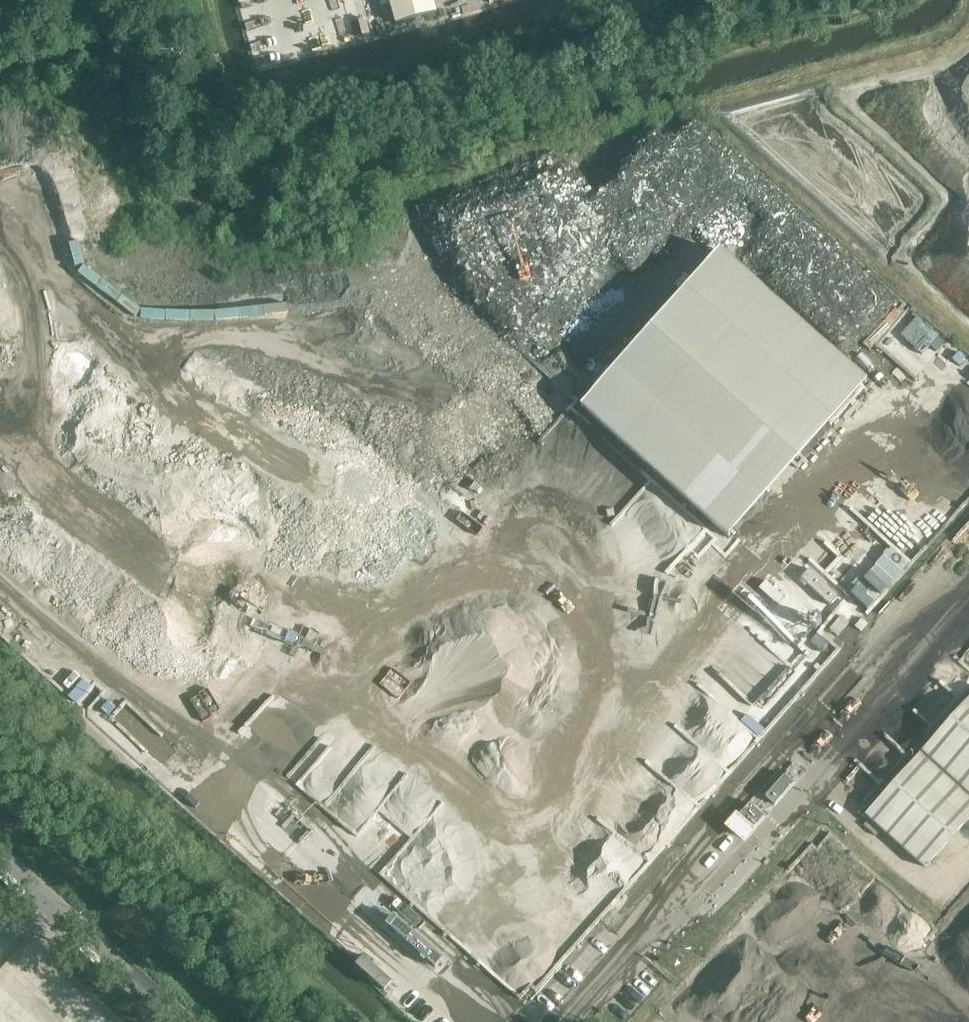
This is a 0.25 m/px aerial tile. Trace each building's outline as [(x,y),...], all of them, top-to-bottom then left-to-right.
[(395,24),(436,13),(432,0),(389,0),(395,24)] [(729,537),(854,396),(867,382),(719,251),(581,406),(729,537)] [(371,538),(380,514),(361,506),(352,531),(371,538)] [(435,540),(444,520),(418,509),(409,529),(435,540)] [(850,622),(843,616),(831,629),(838,636),(850,622)] [(922,751),(968,793),(968,698),(922,751)] [(920,754),(866,814),(925,867),(968,819),(968,798),(920,754)]
